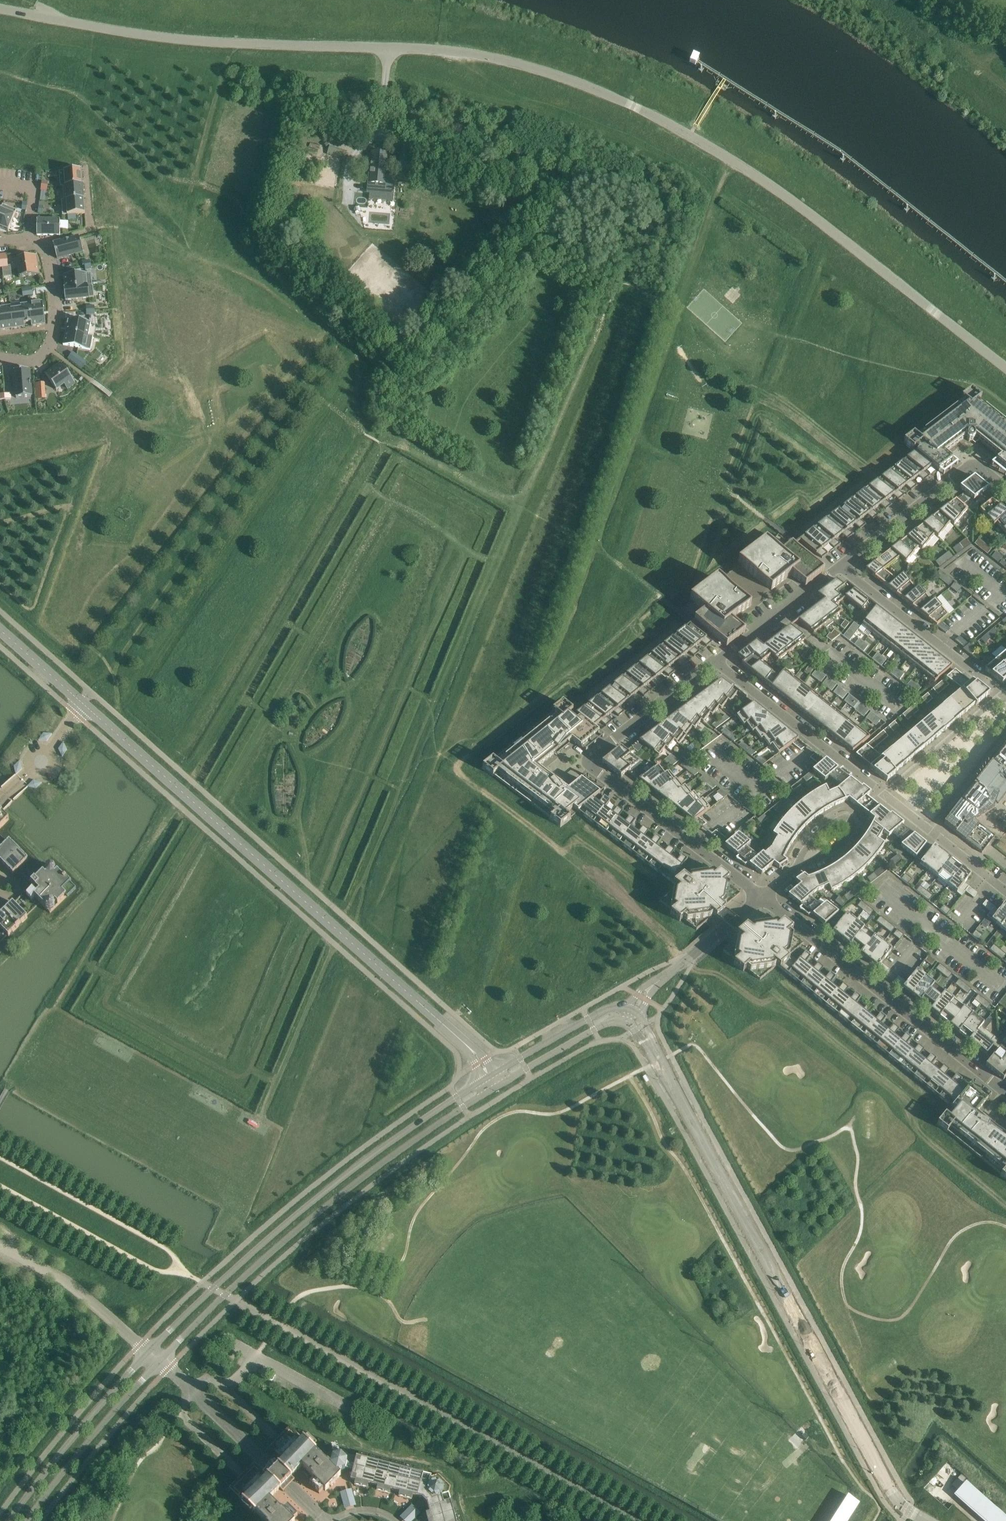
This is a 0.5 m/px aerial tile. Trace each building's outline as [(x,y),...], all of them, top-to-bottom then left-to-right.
[(329,145),(327,154),(344,160),(347,151),(329,145)] [(371,161),(369,194),(393,196),(395,176),(385,175),(387,153),(372,151),(372,155),(370,155),(369,161),(371,161)] [(294,162),(289,179),(300,181),(304,165),(294,162)] [(81,169),(59,171),(60,187),(62,187),(62,186),(83,185),(81,169)] [(83,185),(62,186),(62,187),(63,200),(63,201),(84,199),(83,185)] [(63,200),(61,200),(62,216),(68,215),(76,214),(85,214),(84,199),(63,201),(63,200)] [(0,211),(0,228),(8,231),(15,215),(16,210),(2,205),(1,207),(2,207),(1,209),(0,211)] [(37,221),(37,235),(60,235),(60,221),(37,221)] [(79,237),(53,244),(55,251),(54,251),(55,253),(57,258),(83,252),(81,244),(81,242),(79,237)] [(37,255),(17,258),(20,277),(40,274),(37,255)] [(91,272),(63,275),(64,288),(64,289),(92,286),(92,285),(91,272)] [(64,288),(65,300),(94,297),(93,287),(93,285),(92,285),(92,286),(64,289),(64,288)] [(42,301),(29,303),(31,322),(31,326),(45,324),(42,301)] [(20,302),(10,303),(11,305),(11,309),(13,328),(24,327),(24,323),(31,322),(29,303),(20,304),(20,302)] [(0,307),(0,330),(13,328),(11,309),(11,305),(0,307)] [(68,318),(65,331),(88,336),(88,335),(91,322),(68,318)] [(65,331),(63,345),(90,350),(93,336),(88,335),(88,336),(65,331)] [(82,359),(78,365),(82,368),(86,363),(82,359)] [(60,362),(44,373),(56,390),(59,394),(67,389),(64,384),(72,379),(60,362)] [(19,370),(14,370),(16,398),(23,397),(25,397),(31,396),(29,369),(21,370),(19,370)] [(44,383),(36,384),(37,398),(45,398),(44,383)] [(916,453),(932,465),(938,471),(953,460),(944,453),(966,436),(966,439),(969,441),(972,441),(973,441),(972,441),(974,439),(974,435),(975,433),(977,434),(981,437),(978,440),(979,440),(1000,457),(996,460),(1005,468),(1005,420),(981,400),(982,399),(971,391),(960,399),(961,399),(914,435),(913,434),(903,442),(913,451),(916,449),(918,451),(916,453)] [(930,476),(924,471),(932,465),(916,453),(915,452),(902,462),(918,476),(924,481),(930,476)] [(902,462),(889,472),(905,486),(911,490),(917,486),(911,481),(918,476),(902,462)] [(898,500),(904,495),(899,491),(905,486),(889,472),(876,481),(893,495),(898,500)] [(974,477),(970,480),(960,488),(974,499),(988,488),(974,477)] [(886,500),(893,495),(876,481),(864,491),(880,505),(886,510),(892,505),(886,500)] [(873,510),(880,505),(864,491),(851,501),(867,515),(873,519),(879,515),(873,510)] [(954,525),(967,509),(956,499),(939,512),(951,523),(954,525)] [(992,499),(980,509),(994,526),(997,523),(1005,514),(1005,511),(992,499)] [(860,520),(867,515),(851,501),(838,511),(854,525),(860,529),(866,525),(860,520)] [(847,530),(854,525),(838,511),(825,520),(841,534),(847,539),(853,534),(847,530)] [(938,538),(951,523),(939,512),(923,524),(935,535),(938,538)] [(997,523),(1005,534),(1005,514),(997,523)] [(829,544),(834,548),(840,544),(835,539),(841,534),(825,520),(812,530),(829,544)] [(923,524),(907,537),(919,547),(922,550),(935,535),(923,524)] [(822,549),(829,544),(812,530),(799,540),(822,558),(828,554),(822,549)] [(737,563),(739,565),(771,590),(791,575),(805,586),(824,572),(791,546),(778,535),(767,544),(764,542),(737,563)] [(900,558),(906,563),(919,547),(907,537),(891,549),(900,558)] [(966,538),(959,543),(964,549),(970,544),(966,538)] [(985,543),(978,538),(974,544),(981,549),(985,543)] [(953,548),(957,554),(964,549),(959,543),(953,548)] [(981,549),(987,555),(992,549),(985,543),(981,549)] [(883,570),(900,558),(891,549),(865,570),(888,587),(896,580),(883,570)] [(942,556),(946,562),(953,557),(949,551),(942,556)] [(998,563),(1002,557),(995,552),(991,557),(998,563)] [(942,556),(935,562),(939,567),(946,562),(942,556)] [(946,575),(939,570),(935,575),(942,581),(946,575)] [(904,600),(916,590),(903,575),(896,580),(888,587),(904,600)] [(942,581),(948,586),(953,580),(946,575),(942,581)] [(731,621),(751,606),(716,578),(689,600),(691,602),(681,610),(726,646),(728,645),(745,632),(741,629),(731,621)] [(842,600),(845,598),(855,590),(846,583),(843,586),(836,580),(827,588),(842,600)] [(955,582),(950,587),(957,593),(962,587),(955,582)] [(919,587),(916,590),(904,600),(920,613),(932,602),(919,587)] [(817,595),(824,600),(834,607),(842,600),(827,588),(817,595)] [(845,598),(869,616),(876,607),(855,590),(845,598)] [(832,619),(841,612),(834,607),(824,600),(816,607),(832,619)] [(934,600),(932,602),(920,613),(936,626),(941,622),(948,616),(934,600)] [(834,621),(832,619),(816,607),(807,613),(823,626),(825,629),(834,621)] [(860,627),(858,629),(868,636),(872,632),(885,614),(876,607),(869,616),(862,624),(860,627)] [(814,633),(823,626),(807,613),(797,621),(798,621),(814,633)] [(894,621),(885,614),(872,632),(881,639),(894,621)] [(845,620),(840,626),(844,629),(849,623),(845,620)] [(881,639),(890,646),(903,629),(894,621),(881,639)] [(856,633),(860,627),(854,622),(849,628),(856,633)] [(950,629),(941,622),(936,626),(946,633),(950,629)] [(694,648),(694,647),(701,642),(707,646),(713,642),(690,624),(677,635),(694,648)] [(790,626),(781,634),(796,646),(806,639),(791,627),(790,626)] [(856,633),(849,628),(846,632),(852,637),(856,633)] [(991,638),(997,633),(993,628),(987,633),(991,638)] [(834,629),(831,633),(836,638),(841,634),(834,629)] [(912,636),(903,629),(890,646),(899,653),(912,636)] [(846,632),(843,636),(849,641),(852,637),(846,632)] [(830,633),(826,637),(831,641),(836,638),(831,633),(830,633)] [(987,633),(981,639),(985,643),(991,638),(987,633)] [(781,634),(772,641),(788,653),(796,646),(781,634)] [(694,656),(700,652),(694,647),(694,648),(677,635),(664,645),(681,658),(682,657),(688,652),(694,656)] [(921,643),(912,636),(899,653),(907,660),(921,643)] [(954,640),(964,648),(969,644),(959,636),(954,640)] [(864,642),(859,638),(854,645),(859,648),(864,642)] [(756,641),(747,649),(763,661),(771,655),(763,648),(763,647),(756,641)] [(763,647),(763,648),(771,655),(778,660),(788,653),(772,641),(763,647)] [(859,648),(863,652),(868,645),(864,642),(859,648)] [(907,660),(916,667),(930,650),(921,643),(907,660)] [(964,648),(963,649),(970,655),(974,651),(969,644),(964,648)] [(682,657),(681,658),(664,645),(652,655),(669,667),(676,662),(682,666),(688,662),(682,657)] [(811,657),(816,653),(809,648),(806,653),(811,657)] [(747,649),(737,656),(745,661),(741,664),(750,671),(760,663),(763,661),(747,649)] [(939,657),(930,650),(916,667),(925,674),(939,657)] [(1005,670),(1005,651),(997,659),(1005,670)] [(805,652),(801,656),(806,660),(811,657),(806,653),(805,652)] [(882,656),(877,652),(872,659),(876,662),(882,656)] [(669,676),(675,671),(669,667),(652,655),(639,664),(656,677),(657,677),(663,672),(669,676)] [(876,662),(881,666),(886,659),(882,656),(876,662)] [(939,657),(925,674),(935,681),(952,667),(939,657)] [(984,669),(1002,683),(1005,680),(1005,670),(997,659),(984,669)] [(760,663),(750,671),(771,687),(778,678),(760,663)] [(657,677),(656,677),(639,664),(626,674),(643,687),(644,687),(651,682),(657,686),(663,681),(657,677)] [(810,674),(815,667),(810,664),(805,670),(810,674)] [(900,670),(895,666),(890,673),(894,677),(900,670)] [(821,672),(817,669),(812,675),(816,679),(821,672)] [(778,678),(771,687),(781,695),(794,677),(785,670),(778,678)] [(894,677),(899,680),(904,674),(900,670),(894,677)] [(955,670),(946,677),(962,689),(975,705),(976,706),(989,694),(972,680),(971,682),(955,670)] [(816,679),(821,682),(826,676),(821,672),(816,679)] [(626,674),(614,684),(631,697),(638,692),(644,696),(650,691),(644,687),(643,687),(626,674)] [(794,677),(781,695),(790,702),(803,685),(794,677)] [(832,681),(828,677),(822,684),(827,687),(832,681)] [(916,683),(911,679),(906,686),(911,689),(916,683)] [(943,690),(949,685),(944,679),(938,684),(943,690)] [(732,686),(730,687),(721,680),(712,687),(730,702),(739,691),(732,686)] [(837,684),(832,681),(827,687),(831,691),(837,684)] [(911,689),(916,694),(921,687),(916,683),(911,689)] [(631,697),(614,684),(601,694),(618,707),(619,707),(626,702),(631,706),(637,701),(631,697)] [(938,684),(933,689),(938,694),(943,690),(938,684)] [(803,685),(790,702),(798,709),(812,692),(803,685)] [(843,689),(838,686),(833,692),(838,696),(843,689)] [(712,687),(703,693),(722,708),(728,701),(730,702),(712,687)] [(847,693),(843,689),(838,696),(842,699),(847,693)] [(962,689),(952,698),(965,713),(975,705),(962,689)] [(812,692),(798,709),(807,716),(821,699),(812,692)] [(703,693),(694,700),(713,715),(719,707),(721,709),(722,708),(703,693)] [(932,699),(928,693),(922,698),(927,704),(932,699)] [(589,704),(606,717),(613,712),(619,716),(625,711),(619,707),(618,707),(601,694),(589,704)] [(854,698),(849,694),(844,701),(849,704),(854,698)] [(858,701),(854,698),(849,704),(853,708),(858,701)] [(965,713),(952,698),(942,706),(955,722),(965,713)] [(821,699),(807,716),(816,723),(830,706),(821,699)] [(694,700),(685,707),(704,722),(710,714),(712,716),(713,715),(694,700)] [(599,732),(593,727),(576,714),(573,712),(574,711),(563,702),(551,712),(552,712),(494,759),(493,759),(481,768),(493,777),(494,776),(549,818),(548,818),(560,827),(572,818),(567,814),(573,808),(578,812),(582,808),(593,799),(600,793),(581,779),(568,789),(551,777),(538,767),(555,753),(572,740),(581,747),(599,732)] [(754,703),(749,706),(742,711),(737,716),(743,725),(763,711),(754,703)] [(738,708),(742,711),(749,706),(745,703),(738,708)] [(865,706),(860,703),(855,709),(859,713),(865,706)] [(606,726),(612,721),(606,717),(589,704),(576,714),(593,727),(600,722),(606,726)] [(913,715),(919,711),(914,705),(908,710),(913,715)] [(830,706),(816,723),(825,730),(839,713),(830,706)] [(869,710),(865,706),(859,713),(864,716),(869,710)] [(945,730),(955,722),(942,706),(932,715),(945,730)] [(676,713),(695,728),(701,721),(703,722),(704,722),(685,707),(676,713)] [(737,716),(742,711),(738,708),(732,713),(736,716),(737,716)] [(839,713),(825,730),(834,737),(848,720),(850,717),(841,710),(839,713)] [(908,710),(902,714),(907,720),(913,715),(908,710)] [(772,718),(763,711),(743,725),(744,725),(746,724),(752,732),(772,718)] [(875,715),(871,711),(866,718),(870,721),(875,715)] [(676,713),(667,720),(686,735),(692,727),(694,729),(695,728),(676,713)] [(725,715),(718,720),(723,723),(729,718),(725,715)] [(881,719),(875,715),(870,721),(876,726),(881,719)] [(945,730),(932,715),(922,723),(935,739),(945,730)] [(848,720),(834,737),(843,744),(857,727),(860,724),(850,717),(848,720)] [(780,725),(772,718),(752,732),(755,731),(761,739),(780,725)] [(667,720),(658,727),(679,744),(686,735),(667,720)] [(712,725),(716,728),(723,723),(718,720),(712,725)] [(899,727),(894,721),(889,726),(894,732),(899,727)] [(922,723),(912,732),(925,747),(935,739),(922,723)] [(763,738),(769,746),(789,732),(780,725),(761,739),(763,738)] [(658,727),(649,734),(668,749),(674,741),(679,744),(658,727)] [(857,727),(843,744),(852,752),(870,737),(857,727)] [(721,731),(727,737),(732,733),(725,728),(721,731)] [(883,741),(888,736),(883,731),(878,735),(883,741)] [(772,745),(778,753),(792,743),(795,741),(795,742),(798,739),(789,732),(769,746),(770,746),(772,745)] [(915,756),(925,747),(912,732),(902,740),(915,756)] [(714,733),(707,739),(711,742),(718,737),(714,733)] [(727,737),(734,742),(738,739),(732,733),(727,737)] [(642,743),(659,756),(665,747),(667,749),(668,749),(649,734),(639,741),(642,743)] [(877,746),(883,741),(878,735),(872,740),(877,746)] [(705,747),(711,742),(707,739),(701,744),(705,747)] [(795,741),(792,743),(801,750),(806,746),(798,739),(795,742),(795,741)] [(902,740),(892,749),(905,764),(915,756),(902,740)] [(58,749),(62,756),(67,750),(63,742),(58,749)] [(749,748),(742,742),(738,745),(745,751),(749,748)] [(944,823),(982,853),(995,836),(975,820),(994,808),(996,803),(998,805),(1005,794),(1005,744),(944,823)] [(866,745),(856,754),(871,766),(869,768),(886,781),(896,773),(895,772),(882,757),(866,745)] [(696,747),(689,752),(694,755),(700,750),(696,747)] [(604,761),(602,763),(604,764),(607,766),(621,777),(621,776),(627,771),(638,780),(642,777),(642,778),(647,774),(640,769),(644,766),(639,762),(625,752),(625,751),(622,749),(621,748),(620,748),(619,749),(616,751),(607,759),(604,761)] [(755,753),(749,748),(745,751),(751,756),(755,753)] [(882,757),(895,772),(905,764),(892,749),(882,757)] [(689,752),(683,757),(687,760),(694,755),(689,752)] [(815,753),(810,757),(819,765),(825,761),(815,753)] [(671,754),(664,760),(672,766),(679,761),(671,754)] [(755,759),(762,765),(767,762),(760,756),(755,759)] [(22,768),(20,760),(14,766),(16,774),(22,768)] [(835,782),(844,774),(847,772),(842,768),(839,770),(826,760),(825,761),(819,765),(812,771),(825,781),(829,777),(835,782)] [(680,765),(687,770),(692,767),(684,762),(680,765)] [(642,777),(638,780),(648,787),(670,771),(669,770),(664,774),(658,765),(647,774),(642,778),(642,777)] [(698,772),(692,767),(687,770),(694,776),(698,772)] [(670,771),(648,787),(657,794),(676,779),(670,771)] [(810,772),(803,778),(806,782),(813,776),(810,772)] [(862,788),(861,788),(849,778),(851,775),(847,772),(844,774),(835,782),(841,787),(837,789),(842,794),(845,791),(851,797),(862,788)] [(699,779),(705,784),(709,781),(703,776),(699,779)] [(676,779),(657,794),(666,801),(685,786),(685,785),(682,787),(676,779)] [(33,780),(27,786),(35,788),(42,782),(33,780)] [(716,786),(709,781),(705,784),(712,789),(716,786)] [(797,794),(804,789),(800,785),(794,790),(797,794)] [(685,786),(666,801),(675,808),(694,793),(693,792),(691,794),(685,786)] [(824,811),(835,805),(829,793),(826,787),(819,790),(813,794),(824,811)] [(845,791),(842,794),(837,789),(829,793),(835,805),(840,803),(849,800),(857,806),(858,805),(857,805),(861,802),(862,801),(865,798),(866,798),(867,798),(866,797),(871,793),(863,787),(861,788),(862,788),(851,797),(845,791)] [(718,793),(713,797),(717,803),(723,798),(728,795),(721,789),(716,792),(718,793)] [(694,793),(675,808),(684,814),(703,800),(702,799),(700,801),(694,793)] [(813,794),(801,802),(814,819),(824,811),(813,794)] [(610,801),(604,796),(599,804),(593,799),(582,808),(587,812),(584,816),(592,823),(604,808),(605,808),(610,801)] [(786,796),(780,802),(783,806),(789,800),(786,796)] [(703,800),(684,814),(693,821),(699,817),(710,809),(703,800)] [(780,802),(773,807),(776,811),(783,806),(780,802)] [(801,802),(800,803),(791,812),(805,827),(813,819),(814,819),(801,802)] [(605,808),(604,808),(592,823),(593,823),(596,818),(600,821),(597,826),(605,832),(617,818),(618,818),(623,811),(617,806),(612,813),(605,808)] [(869,814),(869,815),(874,820),(871,827),(867,834),(878,840),(883,832),(883,831),(877,827),(889,815),(878,807),(878,808),(874,811),(873,811),(874,812),(870,815),(869,814)] [(9,819),(0,810),(0,827),(9,819)] [(784,819),(781,822),(797,836),(801,831),(805,827),(791,812),(784,819)] [(767,818),(764,814),(757,819),(761,824),(767,818)] [(893,833),(899,838),(908,830),(902,825),(904,824),(891,814),(889,815),(877,827),(883,831),(883,832),(889,836),(893,833)] [(630,816),(624,823),(618,818),(617,818),(605,832),(606,833),(609,828),(613,831),(610,836),(618,842),(630,827),(630,828),(636,820),(630,816)] [(754,823),(751,819),(744,825),(747,829),(754,823)] [(775,821),(769,829),(774,832),(774,833),(773,834),(773,835),(777,837),(790,846),(797,836),(781,822),(781,823),(780,824),(775,821)] [(630,828),(630,827),(618,842),(619,843),(622,838),(626,841),(623,846),(631,852),(643,837),(643,838),(643,837),(649,830),(643,826),(637,833),(630,828)] [(901,846),(916,858),(926,844),(908,830),(899,838),(905,842),(901,846)] [(738,834),(725,845),(738,856),(735,858),(745,866),(748,863),(743,860),(752,852),(746,847),(750,844),(738,834)] [(867,834),(860,843),(876,856),(880,850),(885,844),(878,840),(867,834)] [(643,838),(643,837),(631,852),(632,852),(635,848),(639,851),(635,855),(645,862),(648,857),(656,847),(662,840),(656,835),(650,842),(643,837),(643,838)] [(787,862),(783,859),(786,852),(790,846),(777,837),(771,849),(765,854),(774,864),(779,868),(787,862)] [(0,850),(0,861),(4,865),(19,850),(9,841),(0,850)] [(852,851),(852,852),(866,867),(876,856),(860,843),(852,851)] [(675,850),(669,845),(663,852),(656,847),(648,857),(652,860),(648,865),(657,871),(669,857),(675,850)] [(943,852),(934,845),(920,863),(929,870),(943,852)] [(13,874),(26,861),(28,860),(19,850),(4,865),(13,874)] [(752,852),(743,860),(748,863),(761,874),(774,864),(765,854),(764,854),(763,853),(758,857),(752,852)] [(856,876),(866,867),(852,852),(843,860),(856,876)] [(929,870),(937,877),(951,859),(943,852),(929,870)] [(669,857),(657,871),(658,872),(661,867),(665,870),(661,875),(670,882),(678,872),(689,858),(688,857),(687,859),(682,855),(676,862),(669,857)] [(891,860),(894,864),(901,859),(898,855),(891,860)] [(948,885),(962,868),(951,859),(937,877),(948,885)] [(843,860),(833,867),(844,884),(856,876),(843,860)] [(669,893),(659,901),(673,912),(670,914),(679,922),(682,919),(696,931),(705,923),(706,922),(714,916),(715,917),(716,918),(720,921),(722,920),(728,914),(730,913),(726,910),(725,909),(723,908),(740,893),(726,882),(727,882),(729,880),(729,879),(721,873),(720,872),(719,873),(718,874),(717,875),(703,864),(700,866),(686,878),(683,876),(678,872),(670,882),(677,886),(669,893)] [(27,896),(31,900),(34,897),(40,902),(43,906),(51,898),(57,905),(65,898),(67,900),(76,891),(74,889),(51,865),(40,875),(35,880),(35,879),(31,883),(39,891),(36,894),(32,890),(31,892),(27,896)] [(823,872),(828,886),(831,892),(838,888),(844,884),(833,867),(823,872)] [(878,877),(884,872),(881,867),(875,873),(878,877)] [(971,875),(962,868),(948,885),(961,896),(965,891),(969,887),(964,883),(971,875)] [(795,881),(800,885),(813,894),(817,891),(828,886),(823,872),(815,876),(808,878),(804,875),(795,881)] [(871,882),(878,877),(875,873),(868,878),(871,882)] [(901,879),(908,884),(911,879),(905,874),(901,879)] [(920,886),(916,891),(922,895),(926,891),(930,886),(924,881),(920,886)] [(811,914),(807,910),(816,902),(810,897),(813,894),(800,885),(788,895),(802,906),(799,909),(808,916),(811,914)] [(851,891),(854,895),(861,890),(858,886),(851,891)] [(973,898),(977,893),(969,887),(965,891),(973,898)] [(848,900),(854,895),(851,891),(845,896),(848,900)] [(922,895),(928,900),(932,896),(926,891),(922,895)] [(835,901),(842,906),(846,902),(839,897),(835,901)] [(51,898),(43,906),(50,913),(57,905),(51,898)] [(982,905),(990,911),(994,907),(986,900),(982,905)] [(863,910),(867,905),(861,901),(857,906),(863,910)] [(27,917),(26,916),(13,902),(3,912),(18,927),(27,917)] [(825,924),(838,913),(826,903),(822,907),(816,902),(807,910),(811,914),(825,924)] [(1000,927),(1005,919),(1005,903),(1005,902),(999,911),(994,907),(990,911),(987,916),(1000,927)] [(873,911),(867,905),(863,910),(869,915),(873,911)] [(940,910),(946,915),(950,910),(944,905),(940,910)] [(7,934),(8,936),(18,927),(3,912),(0,915),(0,928),(7,934)] [(746,970),(760,981),(777,966),(780,968),(788,974),(806,952),(807,951),(807,950),(795,965),(786,958),(804,943),(790,932),(793,930),(783,922),(780,925),(767,914),(749,928),(743,923),(733,931),(740,937),(722,951),(736,962),(734,965),(743,972),(746,970)] [(832,931),(841,938),(855,920),(847,914),(832,931)] [(886,921),(880,916),(877,921),(883,926),(886,921)] [(841,938),(850,945),(864,927),(855,920),(841,938)] [(886,921),(883,926),(889,931),(891,932),(895,928),(893,926),(886,921)] [(850,945),(860,954),(875,936),(864,927),(850,945)] [(903,935),(897,930),(893,934),(899,939),(903,935)] [(972,935),(978,940),(982,935),(976,930),(972,935)] [(860,954),(869,960),(883,943),(875,936),(860,954)] [(869,960),(878,967),(882,963),(881,963),(892,950),(883,943),(869,960)] [(990,949),(996,954),(1000,949),(994,945),(990,949)] [(1005,954),(1000,949),(996,954),(1002,959),(1005,954)] [(811,957),(806,952),(788,974),(800,985),(812,970),(812,969),(805,964),(811,957)] [(935,960),(929,955),(925,960),(931,965),(935,960)] [(818,974),(823,967),(818,962),(812,969),(812,970),(800,985),(813,995),(825,980),(824,980),(825,979),(818,974)] [(886,974),(889,969),(882,963),(878,967),(886,974)] [(940,964),(936,969),(942,973),(946,969),(940,964)] [(952,974),(946,969),(942,973),(948,978),(952,974)] [(906,983),(898,976),(895,981),(911,994),(926,977),(917,970),(906,983)] [(824,980),(825,980),(813,995),(826,1005),(837,990),(830,984),(836,977),(830,972),(825,979),(824,980)] [(920,1001),(934,984),(926,977),(911,994),(920,1001)] [(955,984),(961,989),(965,984),(959,979),(955,984)] [(843,994),(849,987),(843,983),(837,990),(826,1005),(838,1015),(850,1000),(843,994)] [(945,992),(934,984),(920,1001),(931,1010),(945,992)] [(967,994),(971,989),(965,984),(961,989),(967,994)] [(939,1017),(953,999),(945,992),(931,1010),(939,1017)] [(851,1025),(863,1011),(862,1010),(856,1005),(861,998),(855,993),(850,1000),(838,1015),(851,1025)] [(974,999),(980,1004),(984,999),(978,995),(974,999)] [(964,1007),(953,999),(939,1017),(950,1025),(964,1007)] [(987,1009),(990,1004),(984,999),(980,1004),(987,1009)] [(868,1015),(874,1008),(868,1003),(862,1010),(863,1011),(851,1025),(863,1036),(875,1021),(875,1020),(868,1015)] [(972,1014),(964,1007),(950,1025),(958,1032),(972,1014)] [(875,1021),(863,1036),(876,1046),(888,1031),(887,1031),(887,1030),(881,1025),(886,1018),(881,1013),(875,1020),(875,1021)] [(984,1023),(972,1014),(958,1032),(969,1040),(981,1026),(984,1023)] [(889,1056),(900,1041),(893,1035),(899,1028),(893,1023),(887,1030),(887,1031),(888,1031),(876,1046),(889,1056)] [(969,1040),(986,1054),(998,1040),(981,1026),(969,1040)] [(906,1045),(912,1039),(906,1034),(900,1041),(889,1056),(901,1066),(913,1052),(913,1051),(906,1045)] [(914,1076),(926,1062),(925,1061),(919,1056),(924,1049),(918,1044),(913,1051),(913,1052),(901,1066),(914,1076)] [(1003,1080),(1005,1076),(1005,1053),(1000,1047),(985,1065),(1003,1080)] [(931,1066),(937,1059),(931,1054),(925,1061),(926,1062),(914,1076),(926,1087),(938,1072),(938,1071),(931,1066)] [(938,1072),(926,1087),(939,1097),(951,1082),(950,1082),(944,1076),(949,1069),(944,1064),(938,1071),(938,1072)] [(962,1079),(956,1075),(950,1082),(951,1082),(939,1097),(951,1107),(963,1092),(956,1086),(962,1079)] [(963,1092),(951,1107),(946,1114),(945,1113),(936,1124),(947,1133),(948,1132),(1000,1174),(999,1175),(1005,1181),(1005,1134),(1005,1135),(992,1125),(989,1129),(987,1128),(989,1123),(984,1118),(982,1120),(973,1116),(976,1113),(981,1116),(977,1112),(987,1100),(969,1085),(963,1092)] [(322,1489),(323,1490),(324,1489),(325,1491),(330,1486),(331,1487),(337,1481),(336,1480),(340,1475),(338,1472),(345,1471),(349,1455),(343,1449),(327,1454),(326,1457),(323,1460),(315,1452),(316,1451),(315,1450),(316,1449),(315,1448),(314,1449),(312,1448),(313,1447),(312,1446),(312,1447),(310,1445),(311,1444),(310,1443),(309,1444),(307,1443),(308,1442),(307,1441),(307,1442),(305,1440),(306,1439),(305,1438),(304,1439),(303,1438),(290,1426),(278,1438),(264,1451),(273,1460),(269,1465),(263,1470),(284,1491),(290,1485),(295,1480),(291,1476),(302,1466),(313,1477),(312,1478),(314,1480),(313,1480),(314,1481),(315,1480),(323,1488),(322,1489)] [(354,1484),(361,1486),(368,1460),(356,1457),(350,1480),(355,1481),(354,1484)] [(361,1486),(367,1488),(368,1484),(373,1485),(379,1463),(368,1460),(361,1486)] [(263,1470),(254,1461),(242,1474),(229,1487),(242,1500),(243,1501),(242,1502),(243,1503),(244,1502),(245,1504),(244,1505),(245,1506),(246,1505),(248,1506),(247,1507),(248,1508),(249,1507),(250,1509),(250,1510),(250,1511),(251,1510),(253,1511),(252,1512),(253,1513),(254,1512),(255,1513),(256,1513),(263,1520),(294,1520),(293,1520),(294,1519),(293,1518),(292,1519),(284,1511),(285,1510),(284,1510),(283,1510),(282,1509),(281,1510),(270,1499),(280,1488),(283,1491),(284,1491),(263,1470)] [(376,1490),(383,1492),(390,1465),(379,1463),(373,1485),(377,1487),(376,1490)] [(383,1492),(389,1494),(390,1490),(395,1491),(401,1468),(390,1465),(383,1492)] [(398,1496),(405,1498),(412,1471),(401,1468),(395,1491),(399,1492),(398,1496)] [(405,1498),(412,1499),(412,1496),(418,1497),(424,1474),(412,1471),(405,1498)] [(423,1498),(425,1500),(444,1480),(438,1474),(431,1476),(424,1474),(418,1497),(423,1498)] [(952,1484),(957,1488),(966,1478),(961,1474),(952,1484)] [(444,1480),(425,1500),(426,1502),(428,1506),(450,1500),(448,1493),(450,1486),(444,1480)] [(965,1482),(955,1493),(986,1520),(1005,1520),(1005,1519),(965,1482)] [(352,1489),(339,1491),(342,1508),(355,1505),(352,1489)] [(858,1501),(847,1495),(831,1520),(845,1520),(858,1501)] [(426,1513),(427,1520),(454,1512),(450,1500),(428,1506),(429,1512),(426,1513)] [(420,1512),(411,1504),(399,1516),(403,1520),(412,1520),(420,1512)] [(428,1520),(456,1520),(454,1512),(427,1520),(428,1520)]
